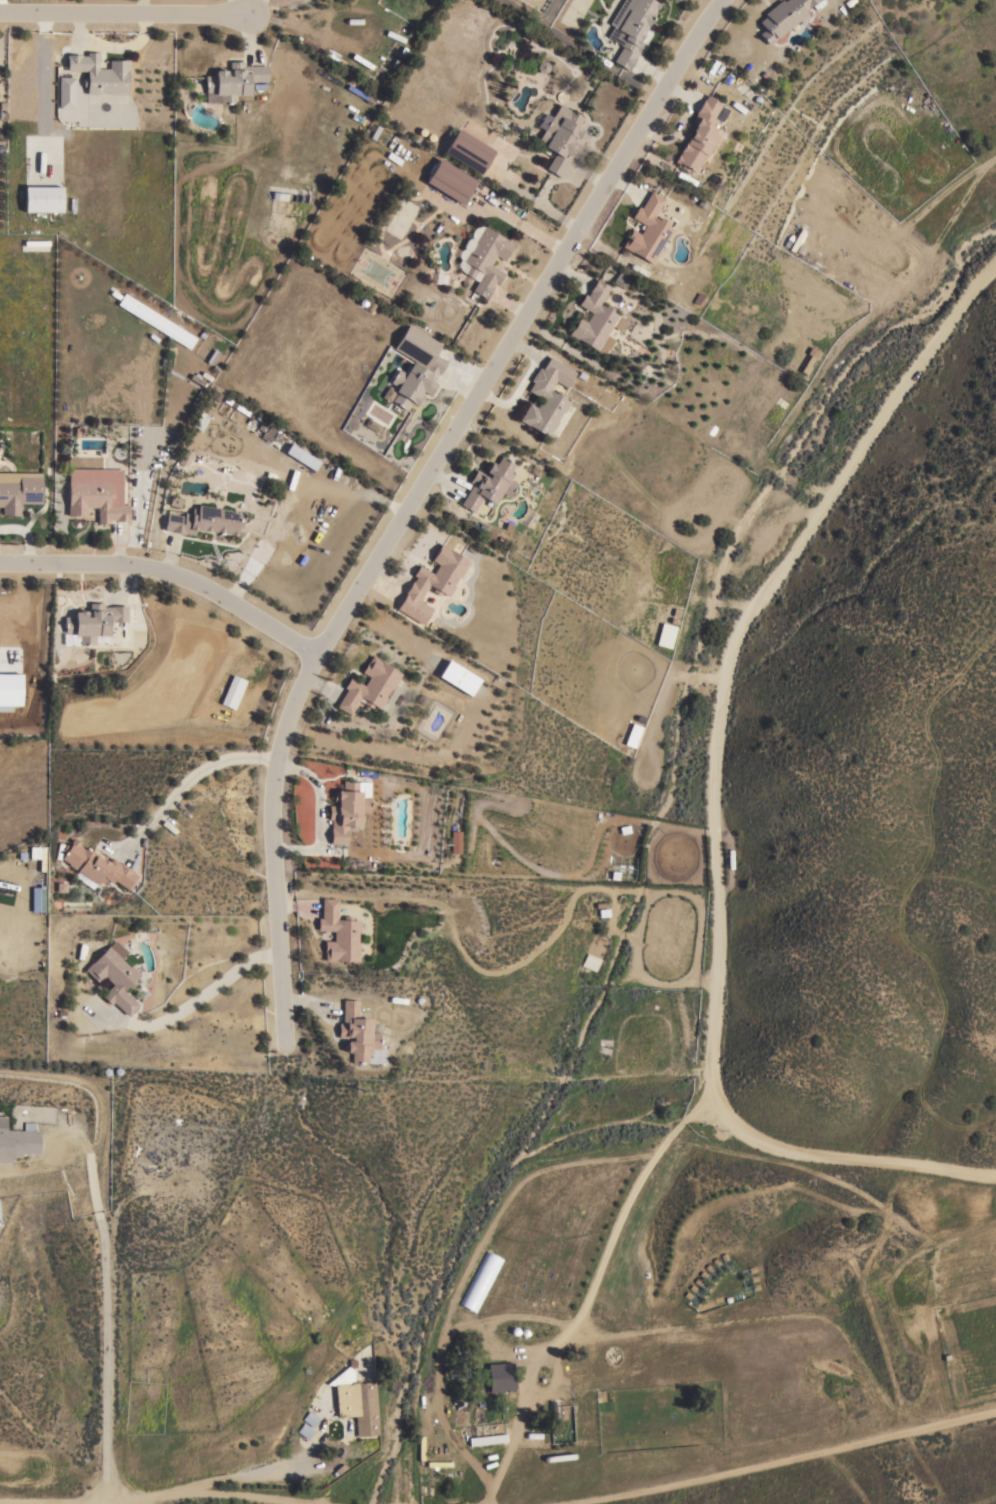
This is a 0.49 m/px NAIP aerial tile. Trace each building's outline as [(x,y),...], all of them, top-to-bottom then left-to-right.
[(608,23),(622,0),(652,0),(655,2),(656,1),(660,3),(655,11),(655,10),(653,13),(654,13),(644,29),(651,33),(644,44),(642,42),(636,51),(637,52),(634,57),(635,58),(627,71),(612,61),(621,46),(618,45),(618,44),(606,36),(612,26),(608,23)] [(782,1),(783,0),(816,0),(803,10),(805,13),(804,14),(806,16),(798,22),(796,20),(780,33),(781,34),(776,37),(775,36),(773,38),(773,41),(769,43),(767,43),(766,44),(757,33),(763,29),(757,21),(764,16),(763,13),(779,0),(781,0),(782,1)] [(108,94),(108,92),(98,92),(98,94),(85,94),(85,87),(82,86),(82,77),(85,77),(86,71),(72,71),(72,74),(68,74),(68,71),(66,71),(66,55),(80,55),(80,56),(85,56),(85,52),(97,52),(97,68),(108,68),(108,60),(127,60),(126,94),(108,94)] [(243,61),(243,66),(266,66),(266,81),(248,81),(248,95),(235,95),(235,103),(219,103),(219,95),(214,95),(214,92),(204,92),(204,85),(203,85),(203,76),(214,76),(214,70),(216,70),(217,68),(218,67),(221,67),(223,68),(224,70),(226,70),(226,72),(228,72),(228,61),(243,61)] [(73,78),(57,78),(57,109),(74,108),(73,78)] [(698,165),(697,164),(693,172),(687,169),(685,172),(678,168),(680,164),(677,163),(677,164),(672,161),(676,154),(677,154),(679,151),(678,151),(683,142),(684,142),(691,131),(690,130),(693,125),(692,125),(693,123),(689,121),(694,113),(694,112),(702,99),(705,94),(720,103),(712,118),(714,119),(711,126),(715,129),(713,133),(716,135),(698,165)] [(574,159),(570,156),(558,177),(544,168),(553,153),(535,142),(542,130),(536,126),(544,113),(550,117),(558,103),(582,118),(577,127),(581,129),(580,130),(581,132),(581,135),(580,137),(578,138),(576,138),(575,139),(574,138),(572,141),(581,146),(574,159)] [(493,151),(479,174),(442,151),(456,128),(493,151)] [(475,180),(461,204),(424,182),(438,158),(475,180)] [(61,212),(24,211),(24,186),(61,187),(61,212)] [(630,217),(637,206),(639,208),(649,191),(663,199),(652,217),(657,220),(659,216),(667,221),(665,225),(672,229),(666,239),(664,238),(658,247),(660,248),(651,264),(630,251),(630,252),(620,246),(631,229),(638,233),(643,225),(630,217)] [(491,286),(492,286),(485,299),(471,290),(476,281),(463,273),(459,269),(458,267),(457,265),(457,263),(458,261),(460,260),(458,258),(458,256),(458,253),(459,251),(461,250),(463,249),(463,247),(463,245),(464,242),(466,240),(468,238),(470,238),(471,238),(470,235),(471,233),(472,230),(474,228),(476,226),(478,226),(483,226),(512,243),(502,260),(495,255),(489,265),(503,273),(497,283),(494,281),(491,286)] [(611,282),(618,271),(630,279),(624,289),(611,282)] [(577,304),(583,294),(586,296),(588,292),(587,291),(595,278),(609,287),(599,304),(604,307),(606,304),(614,309),(612,312),(625,320),(619,331),(611,326),(605,335),(613,340),(607,350),(604,348),(601,354),(568,334),(578,317),(585,321),(590,312),(577,304)] [(196,338),(123,295),(116,307),(189,349),(196,338)] [(407,324),(440,344),(434,354),(446,361),(437,374),(432,382),(436,384),(429,395),(421,391),(419,394),(422,396),(417,404),(414,403),(414,404),(409,401),(404,410),(395,405),(396,403),(390,400),(394,394),(394,395),(396,393),(393,391),(396,387),(388,382),(396,369),(404,373),(411,360),(392,348),(407,324)] [(808,355),(805,353),(809,346),(819,352),(805,375),(799,371),(808,355)] [(574,372),(565,387),(555,381),(549,390),(554,394),(557,390),(564,394),(562,398),(569,402),(562,413),(561,412),(556,421),(557,422),(548,437),(529,426),(529,427),(518,420),(528,403),(535,407),(541,399),(526,390),(531,382),(529,380),(533,373),(534,373),(538,367),(540,369),(549,356),(574,372)] [(271,439),(272,438),(263,432),(262,432),(256,428),(260,422),(267,426),(269,423),(277,429),(275,433),(281,436),(278,442),(271,439)] [(313,470),(284,452),(290,443),(319,461),(313,470)] [(507,497),(500,492),(493,504),(491,503),(489,507),(484,504),(486,500),(482,497),(473,513),(459,504),(471,484),(468,482),(475,469),(483,474),(485,470),(484,469),(484,468),(484,466),(486,464),(487,463),(489,463),(490,462),(495,464),(500,455),(508,460),(508,461),(514,465),(510,471),(509,471),(508,473),(511,474),(509,478),(516,483),(507,497)] [(67,469),(122,470),(121,505),(128,505),(128,521),(114,521),(114,520),(108,520),(108,523),(96,523),(97,507),(86,507),(86,516),(67,516),(67,469)] [(14,515),(0,515),(0,507),(0,472),(40,472),(40,504),(20,503),(20,516),(14,516),(14,515)] [(230,510),(230,511),(239,513),(238,519),(242,520),(241,528),(237,528),(236,531),(238,531),(237,536),(202,530),(202,531),(194,530),(193,535),(162,530),(165,513),(182,516),(183,512),(190,513),(191,507),(196,508),(196,504),(230,510)] [(421,625),(395,609),(405,593),(403,593),(411,581),(412,581),(414,577),(411,575),(418,565),(431,573),(437,564),(430,560),(437,548),(439,543),(447,548),(469,562),(459,577),(457,576),(452,585),(454,586),(447,597),(441,593),(439,596),(431,591),(433,588),(428,584),(418,600),(431,609),(421,625)] [(126,621),(107,622),(108,642),(94,642),(94,644),(70,644),(70,645),(64,645),(63,626),(62,616),(73,616),(73,612),(77,612),(77,611),(88,611),(87,603),(102,603),(102,606),(126,606),(126,621)] [(669,648),(654,644),(660,622),(675,626),(669,648)] [(390,690),(389,689),(384,697),(385,698),(379,709),(372,705),(370,708),(362,703),(364,700),(359,697),(348,715),(335,706),(345,689),(343,688),(349,677),(363,685),(368,677),(360,672),(366,662),(366,663),(371,655),(380,660),(379,661),(400,674),(390,690)] [(439,677),(471,696),(481,680),(449,660),(439,677)] [(23,706),(23,674),(0,674),(0,706),(23,706)] [(219,704),(233,710),(246,681),(232,675),(219,704)] [(641,727),(633,748),(624,744),(632,723),(641,727)] [(369,812),(360,812),(360,826),(345,825),(345,844),(329,844),(329,828),(329,819),(327,819),(327,805),(336,805),(336,801),(332,801),(332,791),(336,791),(336,790),(342,790),(342,780),(349,780),(349,781),(369,782),(369,812)] [(458,853),(449,853),(450,831),(459,831),(458,853)] [(118,863),(119,862),(132,871),(131,872),(136,876),(127,890),(112,880),(110,883),(104,879),(101,884),(97,881),(91,889),(73,877),(77,871),(66,864),(67,863),(60,858),(63,853),(60,851),(64,844),(68,846),(70,843),(69,842),(72,838),(79,843),(78,844),(81,845),(81,844),(90,851),(89,852),(91,853),(89,857),(92,859),(94,855),(99,858),(100,857),(107,862),(110,858),(118,863)] [(316,930),(316,918),(320,918),(321,898),(336,898),(336,919),(342,919),(342,916),(351,916),(351,920),(359,920),(358,932),(356,932),(356,943),(358,943),(357,961),(334,960),(334,961),(322,961),(323,952),(322,952),(323,940),(332,941),(332,931),(316,930)] [(127,952),(120,959),(128,967),(129,965),(138,974),(132,979),(135,982),(129,989),(126,986),(122,990),(136,1005),(125,1016),(111,1002),(109,1004),(100,996),(111,984),(104,977),(97,984),(90,976),(90,975),(84,969),(91,962),(108,945),(108,946),(115,939),(127,952)] [(594,972),(599,960),(586,954),(581,967),(594,972)] [(337,1023),(341,1023),(342,999),(358,1000),(357,1018),(370,1019),(369,1032),(378,1033),(377,1048),(369,1048),(368,1053),(366,1053),(366,1063),(357,1062),(357,1063),(349,1063),(349,1053),(344,1052),(345,1041),(347,1041),(347,1038),(336,1037),(337,1023)] [(10,1163),(0,1163),(0,1116),(6,1116),(5,1130),(23,1130),(23,1122),(34,1122),(34,1131),(38,1131),(37,1154),(20,1153),(20,1157),(10,1157),(10,1163)] [(377,1434),(355,1436),(354,1416),(336,1417),(334,1385),(325,1384),(348,1365),(349,1366),(348,1359),(355,1358),(356,1367),(350,1367),(353,1369),(354,1380),(360,1380),(360,1382),(374,1381),(377,1434)] [(488,1392),(486,1364),(507,1363),(507,1372),(511,1372),(512,1385),(508,1385),(509,1391),(488,1392)] [(560,1426),(552,1426),(552,1421),(551,1405),(559,1405),(559,1410),(560,1426)] [(318,1418),(312,1427),(301,1419),(308,1410),(318,1418)] [(306,1439),(296,1431),(302,1423),(313,1431),(306,1439)]
